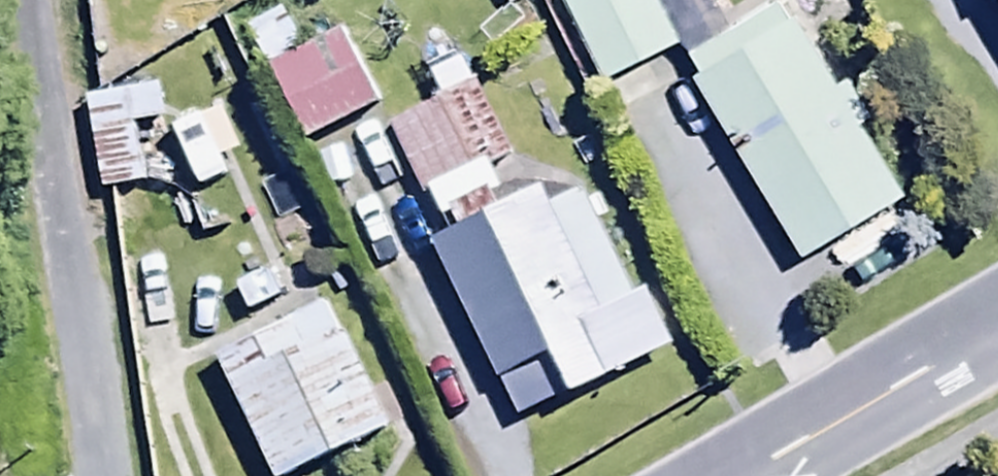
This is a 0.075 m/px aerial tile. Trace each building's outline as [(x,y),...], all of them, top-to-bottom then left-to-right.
[(676,49),(672,39),(719,16),(711,0),(558,0),(600,86),(676,49)] [(997,13),(997,0),(990,0),(997,13)] [(782,2),(679,57),(795,263),(898,208),(852,122),(863,116),(838,71),(823,79),(782,2)] [(297,46),(277,10),(239,30),(300,145),(372,106),(330,28),(297,46)] [(435,98),(384,123),(439,224),(501,194),(494,181),(514,171),(457,54),(422,71),(435,98)] [(127,126),(157,121),(151,85),(81,97),(98,197),(138,190),(127,126)] [(534,191),(429,236),(513,413),(672,346),(641,274),(620,283),(584,197),(544,214),(534,191)] [(209,357),(264,475),(284,475),(384,430),(326,304),(209,357)]
